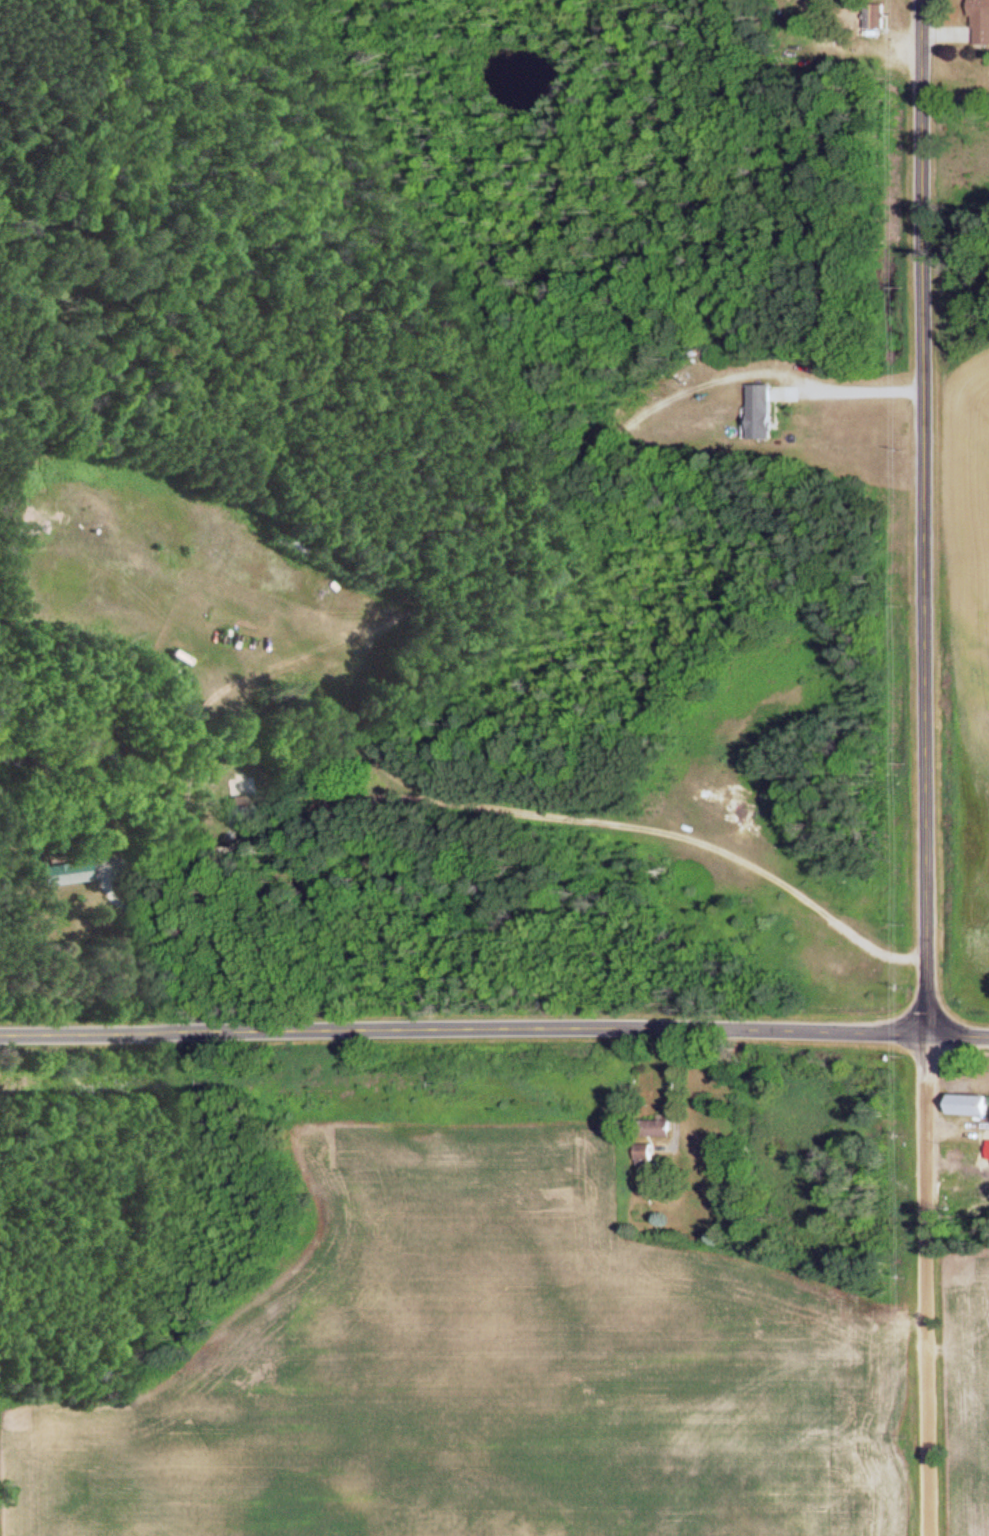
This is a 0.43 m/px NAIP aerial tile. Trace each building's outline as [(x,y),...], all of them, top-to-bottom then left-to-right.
[(974,48),(988,48),(988,0),(973,0),(974,48)] [(774,388),(752,388),(752,441),(774,441),(774,388)] [(209,795),(228,794),(230,826),(257,824),(254,777),(208,780),(209,795)] [(38,868),(41,888),(91,881),(88,861),(38,868)] [(954,1098),(954,1118),(988,1118),(988,1098),(954,1098)] [(674,1140),(674,1123),(640,1123),(640,1140),(674,1140)] [(653,1148),(638,1148),(638,1169),(653,1169),(653,1148)]
